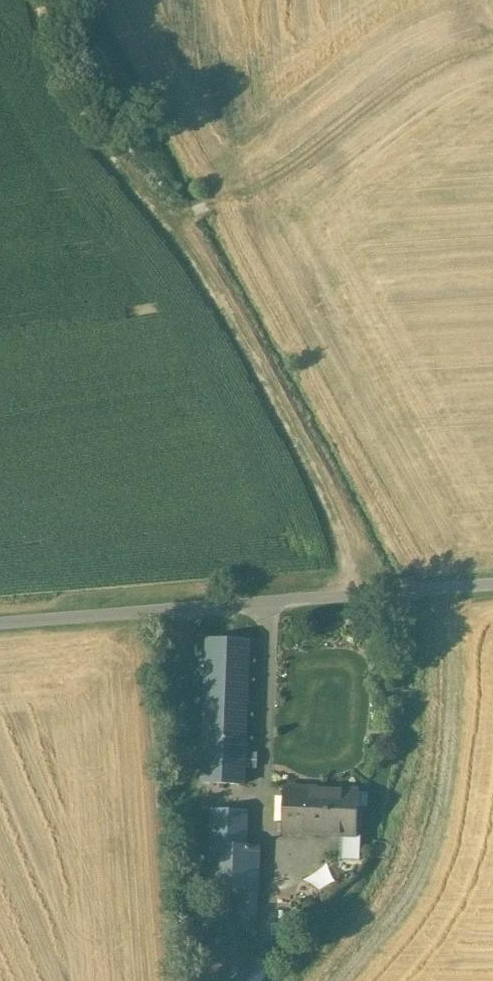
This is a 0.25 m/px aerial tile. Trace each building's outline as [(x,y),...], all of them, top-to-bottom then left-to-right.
[(248,641),(208,639),(203,783),(243,785),(248,641)] [(359,791),(285,788),(283,833),(357,836),(359,791)] [(248,812),(213,810),(209,888),(235,889),(233,931),(255,932),(257,890),(258,890),(260,847),(246,846),(248,812)]
